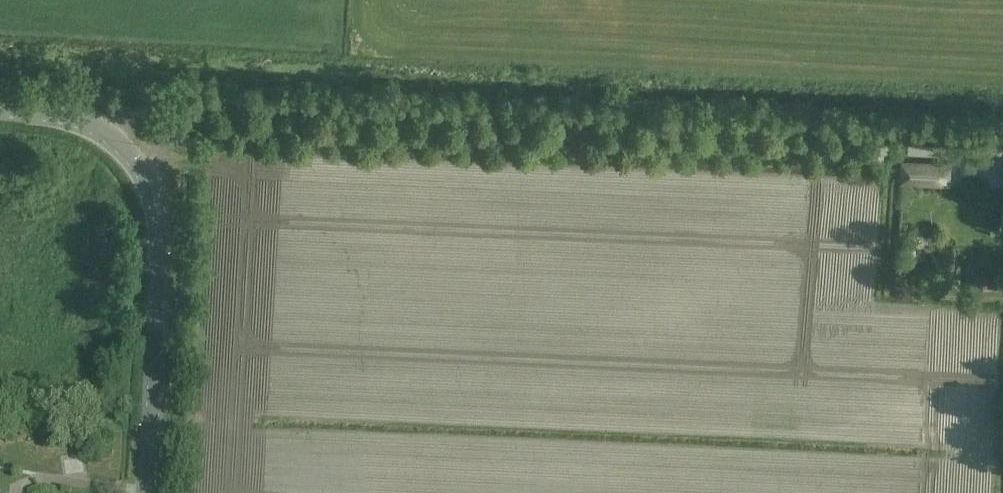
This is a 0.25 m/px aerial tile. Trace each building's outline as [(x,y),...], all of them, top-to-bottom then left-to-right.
[(925,181),(925,164),(902,163),(901,180),(925,181)]
